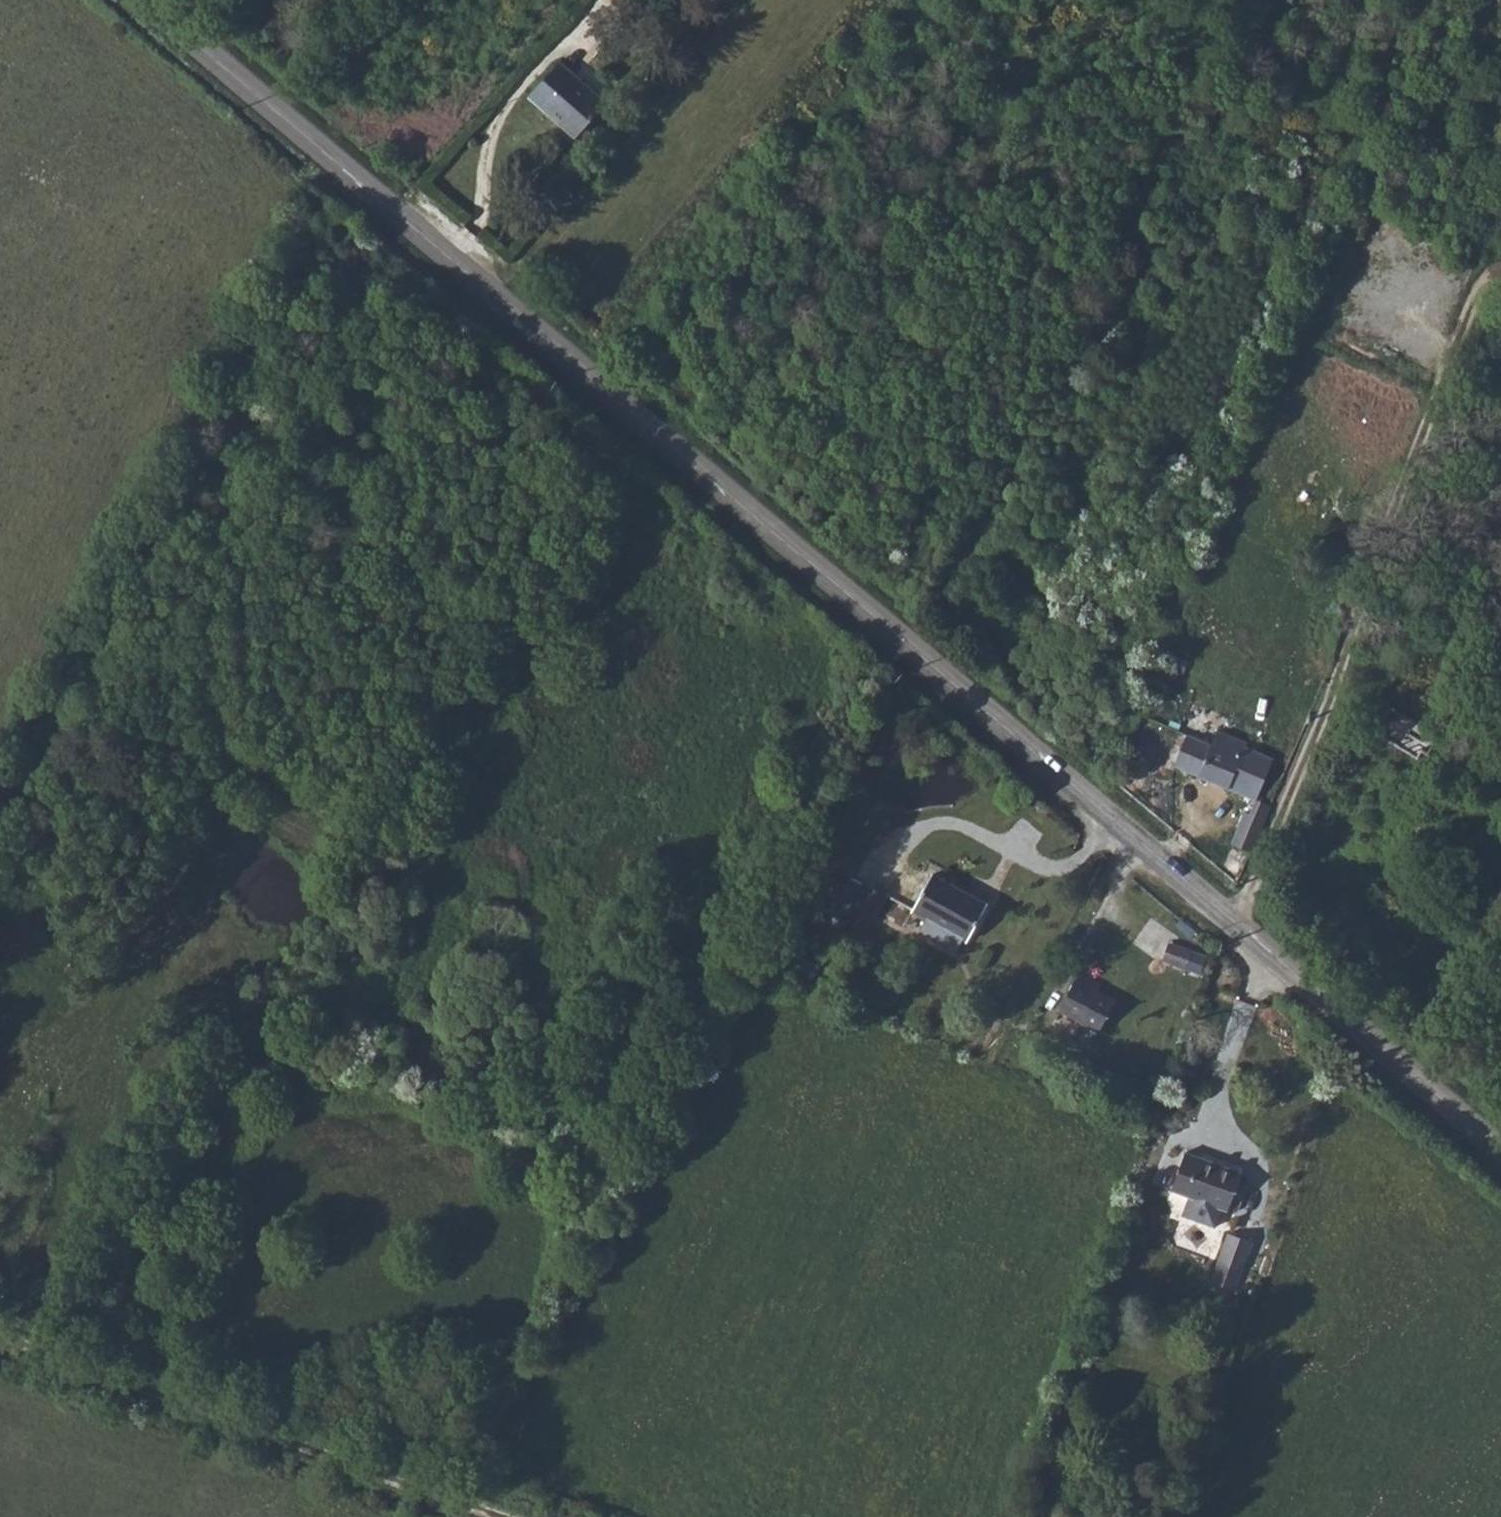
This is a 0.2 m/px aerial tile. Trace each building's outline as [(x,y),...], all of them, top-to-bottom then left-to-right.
[(607,104),(560,62),(529,96),(576,138),(607,104)] [(1484,733),(1397,690),(1383,716),(1431,741),(1438,728),(1448,733),(1442,740),(1474,754),(1484,733)] [(1245,732),(1219,719),(1201,750),(1275,788),(1292,751),(1266,739),(1269,734),(1247,724),(1245,732)] [(1240,835),(1264,844),(1278,812),(1254,804),(1240,835)] [(993,939),(1011,900),(955,874),(933,911),(955,922),(952,932),(981,945),(984,937),(993,939)] [(809,909),(801,903),(792,918),(802,923),(809,909)] [(1135,939),(1191,978),(1208,954),(1151,916),(1135,939)] [(883,931),(865,922),(860,933),(876,941),(883,931)] [(1215,982),(1222,970),(1210,963),(1204,974),(1215,982)] [(1129,1024),(1141,992),(1123,982),(1124,977),(1106,969),(1089,1001),(1112,1012),(1111,1018),(1129,1024)] [(1185,1193),(1198,1199),(1239,1217),(1253,1177),(1197,1156),(1185,1193)] [(1239,1217),(1198,1199),(1191,1217),(1230,1233),(1239,1217)] [(1239,1241),(1236,1250),(1230,1270),(1233,1271),(1251,1277),(1262,1249),(1239,1241)] [(1251,1277),(1233,1271),(1229,1283),(1245,1288),(1251,1277)]
